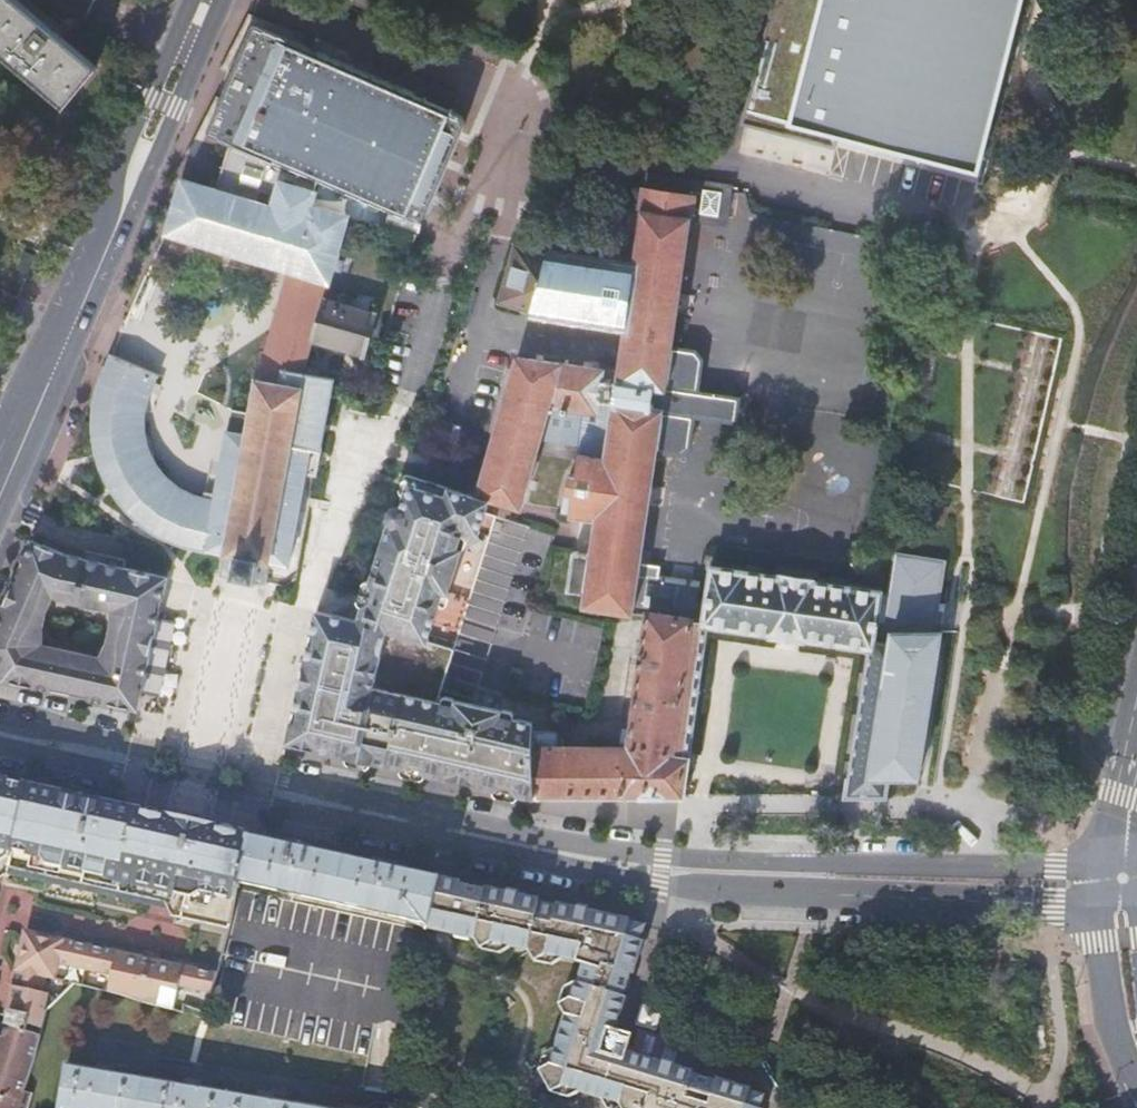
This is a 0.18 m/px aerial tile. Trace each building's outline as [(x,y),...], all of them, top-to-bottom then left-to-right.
[(64,104),(95,66),(58,35),(16,0),(0,0),(0,51),(64,104)] [(322,15),(327,4),(317,0),(308,0),(305,8),(322,15)] [(815,0),(806,0),(775,115),(783,116),(815,0)] [(1011,0),(815,0),(783,116),(966,166),(1011,0)] [(966,166),(975,168),(1021,0),(1011,0),(966,166)] [(229,147),(319,184),(324,186),(352,197),(374,206),(396,213),(399,205),(427,216),(429,216),(430,216),(431,215),(433,213),(459,148),(460,144),(460,141),(459,140),(457,138),(454,136),(432,127),(436,116),(265,47),(224,145),(229,147)] [(267,353),(305,367),(312,341),(324,301),(347,220),(347,217),(312,206),(319,184),(229,147),(216,192),(185,182),(182,181),(167,232),(166,234),(289,272),(267,353)] [(690,620),(693,605),(697,581),(649,572),(651,560),(641,559),(657,452),(679,455),(689,446),(694,415),(735,422),(738,397),(698,390),(702,362),(696,350),(673,346),(690,221),(726,226),(732,185),(646,174),(632,264),(548,252),(547,257),(516,248),(500,303),(531,312),(530,317),(623,330),(617,371),(517,359),(479,495),(521,507),(541,437),(581,442),(576,474),(570,474),(565,492),(566,493),(563,513),(596,518),(591,551),(574,549),(568,586),(585,589),(584,602),(584,603),(621,609),(648,614),(690,620)] [(348,210),(352,197),(324,186),(320,201),(348,210)] [(324,301),(312,341),(365,355),(376,315),(354,308),(356,301),(338,296),(337,304),(324,301)] [(214,501),(204,552),(223,555),(219,576),(231,578),(231,580),(241,582),(252,584),(253,583),(265,585),(269,563),(287,566),(305,476),(315,476),(329,399),(333,379),(318,377),(319,370),(305,367),(267,353),(259,379),(256,379),(256,382),(253,382),(253,385),(255,387),(250,415),(246,435),(227,433),(214,501)] [(183,547),(204,552),(214,501),(196,496),(194,496),(178,487),(167,478),(159,469),(153,459),(146,444),(144,436),(143,428),(144,416),(144,409),(149,392),(155,378),(157,378),(158,375),(110,355),(104,369),(95,402),(94,415),(93,433),(95,448),(99,465),(108,487),(119,504),(129,515),(147,529),(167,541),(183,547)] [(231,412),(227,433),(246,435),(250,415),(231,412)] [(527,795),(538,797),(536,772),(534,743),(534,727),(535,718),(518,715),(520,710),(441,692),(454,650),(427,641),(429,637),(416,633),(424,607),(426,601),(439,606),(439,604),(464,529),(491,537),(497,518),(447,502),(452,487),(413,477),(410,476),(395,524),(394,523),(390,522),(389,525),(370,582),(374,588),(370,601),(364,606),(361,614),(358,621),(316,612),(301,678),(287,741),(306,746),(397,765),(460,779),(527,795)] [(521,507),(479,495),(479,496),(521,508),(521,507)] [(454,650),(491,537),(464,529),(439,604),(439,606),(426,601),(424,607),(416,633),(429,637),(427,641),(454,650)] [(29,540),(0,608),(0,675),(2,679),(49,689),(52,678),(90,687),(88,698),(136,708),(158,612),(165,578),(131,570),(123,568),(124,560),(83,552),(82,559),(64,555),(40,545),(29,540)] [(928,655),(909,652),(897,724),(896,723),(886,777),(916,776),(940,630),(932,629),(933,623),(940,625),(944,603),(936,601),(943,561),(894,554),(888,595),(880,593),(877,611),(932,618),(928,655)] [(842,798),(881,798),(883,798),(886,777),(896,723),(897,724),(909,652),(928,655),(932,618),(877,611),(880,593),(880,588),(827,582),(813,580),(812,578),(779,573),(778,575),(711,565),(705,607),(708,607),(705,625),(707,626),(868,648),(842,798)] [(657,797),(684,797),(707,626),(705,625),(708,607),(705,607),(693,605),(690,620),(648,614),(629,745),(603,745),(560,745),(560,728),(534,727),(534,743),(536,772),(538,797),(539,797),(657,797)] [(52,678),(49,689),(88,698),(90,687),(52,678)] [(246,835),(202,825),(134,810),(52,792),(0,780),(0,871),(142,904),(147,898),(159,901),(164,909),(169,916),(226,929),(236,883),(246,835)] [(246,835),(236,883),(240,884),(426,924),(424,933),(476,944),(483,955),(493,948),(530,955),(536,966),(538,964),(546,958),(564,962),(584,967),(581,986),(577,985),(577,986),(574,1001),(565,1008),(571,1017),(563,1051),(559,1070),(550,1076),(543,1107),(808,1107),(809,1105),(771,1096),(774,1082),(759,1079),(759,1077),(725,1070),(724,1072),(709,1069),(700,1067),(701,1063),(634,1049),(638,1031),(628,1029),(621,1028),(625,1010),(628,994),(626,994),(631,970),(633,970),(637,952),(640,935),(638,935),(640,922),(625,917),(619,914),(550,899),(550,902),(534,899),(534,896),(480,885),(480,888),(456,882),(457,880),(436,875),(436,877),(393,867),(394,865),(380,862),(380,864),(306,848),(306,846),(292,843),(291,846),(249,836),(246,835)] [(142,904),(164,909),(159,901),(147,898),(142,904)] [(6,1018),(40,1029),(44,1017),(70,985),(122,998),(141,1004),(180,1013),(182,1007),(202,1013),(213,974),(154,961),(139,958),(31,932),(20,942),(3,1017),(6,1018)] [(139,958),(154,961),(155,954),(141,950),(139,958)] [(546,958),(538,964),(554,969),(564,962),(546,958)] [(567,992),(565,1008),(574,1001),(577,986),(567,992)] [(30,1097),(21,1093),(40,1029),(6,1018),(0,1036),(0,1107),(27,1107),(30,1097)] [(553,1060),(550,1076),(559,1070),(563,1051),(553,1060)] [(250,1097),(251,1099),(200,1089),(201,1088),(195,1088),(195,1084),(182,1082),(182,1085),(178,1084),(178,1085),(112,1075),(112,1073),(107,1072),(108,1069),(95,1067),(94,1071),(90,1070),(89,1072),(66,1067),(66,1066),(63,1065),(56,1107),(311,1107),(273,1102),(274,1100),(268,1099),(269,1096),(256,1094),(255,1097),(250,1097)]
